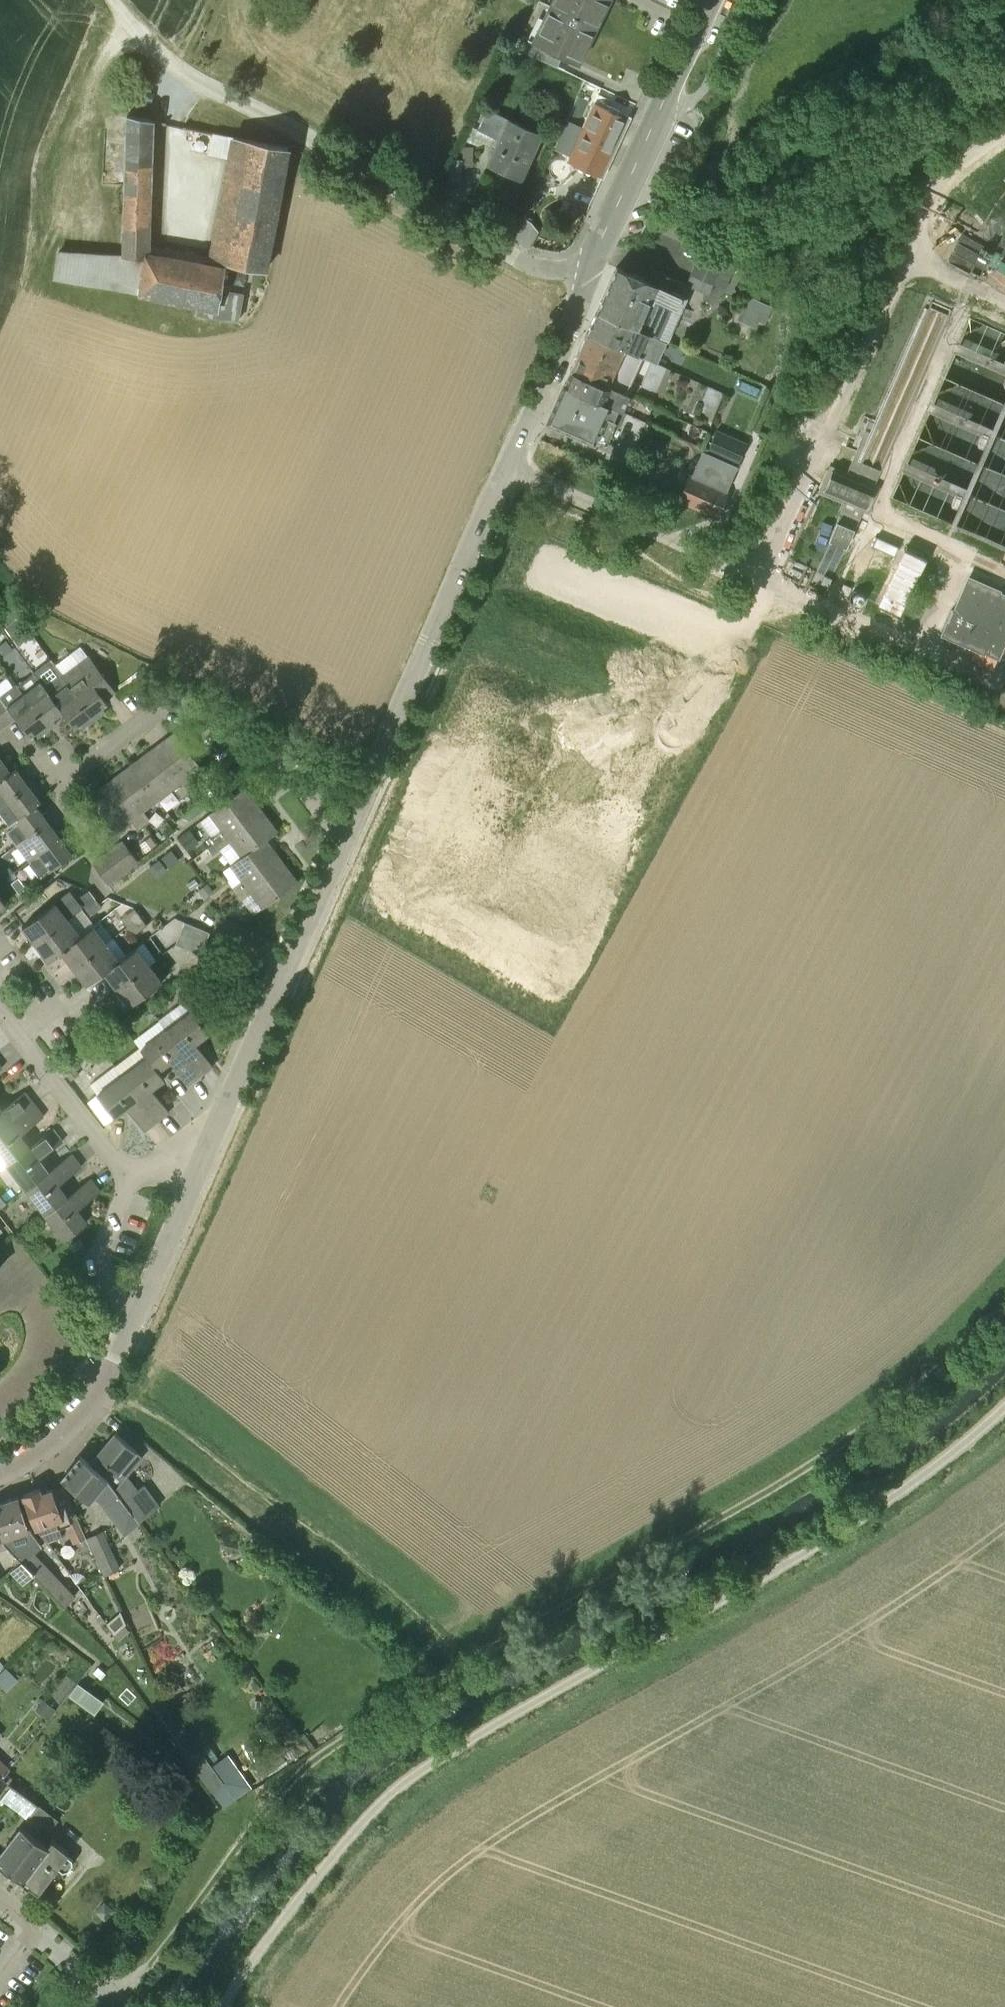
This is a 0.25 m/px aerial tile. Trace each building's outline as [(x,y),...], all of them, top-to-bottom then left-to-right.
[(551,5),(595,27),(609,0),(553,0),(551,5)] [(595,27),(551,5),(534,40),(533,41),(544,47),(539,58),(557,67),(562,55),(578,63),(595,27)] [(534,40),(523,35),(517,48),(539,58),(544,47),(533,41),(534,40)] [(597,107),(578,150),(604,162),(624,120),(597,107)] [(508,117),(488,108),(479,128),(499,137),(508,117)] [(127,115),(123,254),(146,255),(147,254),(149,254),(153,120),(127,115)] [(541,131),(508,117),(499,137),(487,163),(520,178),(541,131)] [(230,135),(225,164),(242,168),(247,138),(230,135)] [(242,168),(225,260),(265,268),(287,146),(247,138),(242,168)] [(469,140),(464,155),(487,163),(492,147),(469,140)] [(453,162),(453,182),(465,182),(465,162),(453,162)] [(225,164),(208,262),(225,265),(225,260),(242,168),(225,164)] [(726,289),(736,265),(700,250),(690,274),(726,289)] [(140,291),(146,255),(123,254),(48,251),(47,281),(140,291)] [(178,296),(185,260),(149,254),(147,254),(146,255),(140,291),(178,296)] [(207,264),(185,260),(178,296),(199,300),(218,303),(221,287),(225,265),(208,262),(207,264)] [(597,310),(666,340),(669,342),(689,298),(671,290),(676,278),(648,266),(643,278),(616,266),(597,310)] [(243,290),(226,287),(226,288),(221,287),(218,303),(199,300),(197,311),(238,317),(243,290)] [(784,307),(797,313),(791,326),(797,328),(803,315),(810,299),(791,291),(784,307)] [(766,323),(773,306),(747,295),(737,319),(756,327),(759,320),(766,323)] [(656,363),(666,340),(597,310),(587,331),(586,332),(643,356),(656,363)] [(628,392),(643,356),(586,332),(571,368),(628,392)] [(621,408),(628,392),(571,368),(564,384),(621,408)] [(761,382),(772,387),(777,376),(772,373),(764,376),(761,382)] [(606,446),(621,408),(564,384),(547,422),(595,444),(596,441),(606,446)] [(739,462),(746,446),(716,434),(710,449),(739,462)] [(865,509),(875,487),(832,468),(822,490),(865,509)] [(718,518),(729,490),(689,473),(678,501),(718,518)] [(829,540),(829,541),(844,548),(845,548),(853,529),(837,522),(831,535),(829,540)] [(1004,642),(1004,593),(1000,591),(1001,589),(967,574),(953,608),(951,608),(940,634),(985,654),(985,652),(998,658),(1004,642)] [(844,583),(840,591),(848,595),(852,586),(844,583)] [(35,620),(25,613),(20,621),(27,630),(35,620)] [(4,627),(18,645),(29,636),(16,619),(4,627)] [(0,644),(0,648),(5,655),(13,648),(6,639),(0,644)] [(70,653),(55,664),(62,675),(63,677),(94,720),(101,715),(97,710),(107,703),(93,683),(103,676),(88,655),(77,663),(70,653)] [(50,658),(33,670),(34,672),(64,711),(62,712),(74,728),(84,720),(88,725),(94,720),(63,677),(62,675),(55,664),(50,658)] [(34,672),(16,685),(22,693),(50,728),(56,724),(52,720),(62,712),(64,711),(34,672)] [(5,725),(14,717),(29,737),(39,729),(43,734),(50,728),(22,693),(16,685),(16,684),(0,696),(0,719),(5,725)] [(174,732),(152,749),(186,794),(193,789),(186,779),(200,768),(174,732)] [(152,749),(131,765),(158,800),(173,789),(180,798),(186,794),(152,749)] [(10,773),(10,772),(0,759),(0,781),(10,773)] [(144,811),(158,800),(131,765),(110,780),(144,826),(151,821),(144,811)] [(14,794),(31,781),(27,774),(22,778),(15,769),(10,772),(10,773),(0,781),(0,805),(14,794)] [(88,796),(88,797),(114,831),(115,832),(131,820),(138,830),(144,826),(110,780),(88,796)] [(0,805),(0,812),(9,823),(26,810),(27,811),(35,805),(39,802),(31,791),(36,787),(32,782),(31,781),(14,794),(0,805)] [(215,843),(260,810),(243,788),(200,821),(211,836),(205,840),(209,846),(214,842),(215,843)] [(47,812),(42,815),(35,805),(27,811),(26,810),(9,823),(2,828),(15,845),(52,818),(47,812)] [(260,810),(215,843),(220,849),(230,841),(240,856),(252,847),(253,849),(265,840),(276,831),(260,810)] [(28,861),(59,838),(52,828),(56,824),(52,818),(15,845),(28,861)] [(189,829),(178,838),(188,850),(199,842),(189,829)] [(149,833),(139,841),(148,852),(158,844),(149,833)] [(59,838),(28,861),(40,878),(71,855),(59,838)] [(230,863),(228,865),(240,880),(231,887),(236,894),(245,887),(280,860),(265,840),(253,849),(252,847),(240,856),(230,863)] [(112,849),(128,870),(138,863),(122,841),(112,849)] [(209,846),(208,847),(213,854),(220,849),(215,843),(214,842),(209,846)] [(118,877),(128,870),(112,849),(103,856),(118,877)] [(172,849),(162,856),(170,867),(180,860),(172,849)] [(108,885),(118,877),(103,856),(92,864),(108,885)] [(159,859),(149,866),(157,877),(167,870),(159,859)] [(280,860),(236,894),(236,895),(240,900),(249,893),(261,909),(297,882),(280,860)] [(18,894),(25,889),(17,878),(10,884),(18,894)] [(188,883),(192,889),(199,884),(195,878),(188,883)] [(214,891),(208,883),(198,889),(205,898),(214,891)] [(89,890),(76,900),(82,908),(95,898),(89,890)] [(55,902),(21,928),(33,944),(34,945),(67,920),(68,919),(82,908),(76,900),(70,891),(55,902)] [(240,900),(236,895),(230,900),(234,905),(240,900)] [(95,898),(82,908),(89,917),(102,907),(99,903),(95,898)] [(67,920),(34,945),(46,961),(46,962),(59,952),(81,936),(94,926),(95,925),(89,917),(82,908),(68,919),(67,920)] [(127,926),(140,916),(134,908),(120,918),(127,926)] [(140,916),(127,926),(133,934),(146,924),(140,916)] [(81,936),(59,952),(71,968),(106,942),(114,937),(101,920),(95,925),(94,926),(81,936)] [(179,934),(205,944),(209,933),(184,923),(179,934)] [(200,955),(205,944),(179,934),(175,945),(200,955)] [(106,942),(71,968),(85,986),(103,972),(102,972),(119,960),(106,942)] [(115,989),(149,964),(136,947),(119,960),(102,972),(103,972),(115,989)] [(149,964),(115,989),(128,1006),(162,981),(149,964)] [(212,1026),(218,1021),(205,1004),(199,1009),(212,1026)] [(164,1029),(200,1076),(213,1066),(195,1043),(208,1033),(190,1009),(164,1029)] [(187,1086),(200,1076),(164,1029),(139,1048),(145,1057),(146,1057),(158,1072),(159,1072),(170,1063),(187,1086)] [(106,1038),(98,1044),(102,1048),(109,1043),(106,1038)] [(165,1080),(159,1072),(158,1072),(146,1057),(145,1057),(121,1076),(156,1122),(168,1112),(151,1090),(165,1080)] [(80,1074),(72,1064),(63,1071),(71,1081),(80,1074)] [(143,1131),(156,1122),(121,1076),(95,1095),(113,1118),(126,1108),(143,1131)] [(33,1105),(24,1092),(1,1109),(0,1107),(0,1130),(33,1105)] [(29,1146),(21,1134),(43,1117),(33,1105),(0,1130),(0,1158),(5,1165),(30,1146),(29,1146)] [(48,1171),(39,1159),(62,1142),(52,1129),(29,1146),(30,1146),(5,1165),(24,1191),(48,1171)] [(67,1196),(58,1184),(80,1167),(70,1154),(48,1171),(24,1191),(43,1216),(67,1196)] [(67,1196),(43,1216),(62,1241),(86,1223),(76,1210),(99,1192),(89,1179),(67,1196)] [(78,1239),(68,1246),(73,1253),(83,1246),(78,1239)] [(32,1250),(40,1261),(52,1253),(44,1241),(32,1250)] [(114,1433),(96,1455),(123,1478),(126,1474),(141,1456),(135,1452),(136,1451),(114,1433)] [(80,1456),(61,1478),(65,1482),(89,1501),(93,1496),(102,1503),(100,1504),(113,1521),(130,1509),(123,1500),(115,1489),(123,1478),(96,1455),(95,1456),(89,1463),(80,1456)] [(137,1489),(126,1474),(123,1478),(115,1489),(130,1509),(139,1521),(160,1504),(144,1483),(137,1489)] [(39,1488),(21,1495),(23,1500),(24,1500),(34,1529),(36,1529),(46,1542),(63,1536),(60,1527),(57,1521),(61,1519),(62,1522),(69,1519),(70,1523),(65,1525),(73,1542),(76,1541),(86,1537),(76,1516),(62,1484),(51,1488),(41,1492),(39,1488)] [(0,1506),(0,1534),(2,1539),(3,1542),(8,1547),(21,1561),(23,1563),(33,1574),(46,1588),(55,1597),(65,1587),(57,1578),(34,1553),(42,1546),(28,1531),(17,1496),(0,1502),(0,1504),(1,1506),(0,1506)] [(104,1576),(120,1568),(103,1530),(86,1537),(104,1576)] [(22,1584),(33,1574),(21,1561),(10,1571),(22,1584)] [(126,1624),(120,1611),(106,1624),(114,1633),(126,1624)] [(172,1695),(183,1688),(175,1677),(164,1685),(172,1695)] [(94,1712),(103,1699),(77,1681),(68,1694),(94,1712)] [(43,1698),(35,1708),(48,1720),(56,1710),(43,1698)] [(173,1711),(164,1717),(181,1740),(190,1734),(173,1711)] [(47,1739),(40,1748),(47,1754),(54,1744),(47,1739)] [(185,1758),(209,1791),(223,1781),(212,1765),(199,1748),(185,1758)] [(279,1751),(256,1768),(263,1777),(286,1760),(279,1751)] [(227,1754),(212,1765),(223,1781),(239,1770),(227,1754)] [(0,1777),(8,1767),(0,1759),(0,1777)] [(50,1830),(57,1820),(38,1805),(30,1815),(50,1830)] [(19,1825),(0,1850),(0,1865),(20,1880),(19,1882),(27,1888),(28,1886),(36,1893),(56,1867),(62,1872),(67,1870),(72,1864),(71,1860),(65,1855),(67,1852),(51,1840),(46,1846),(19,1825)]
